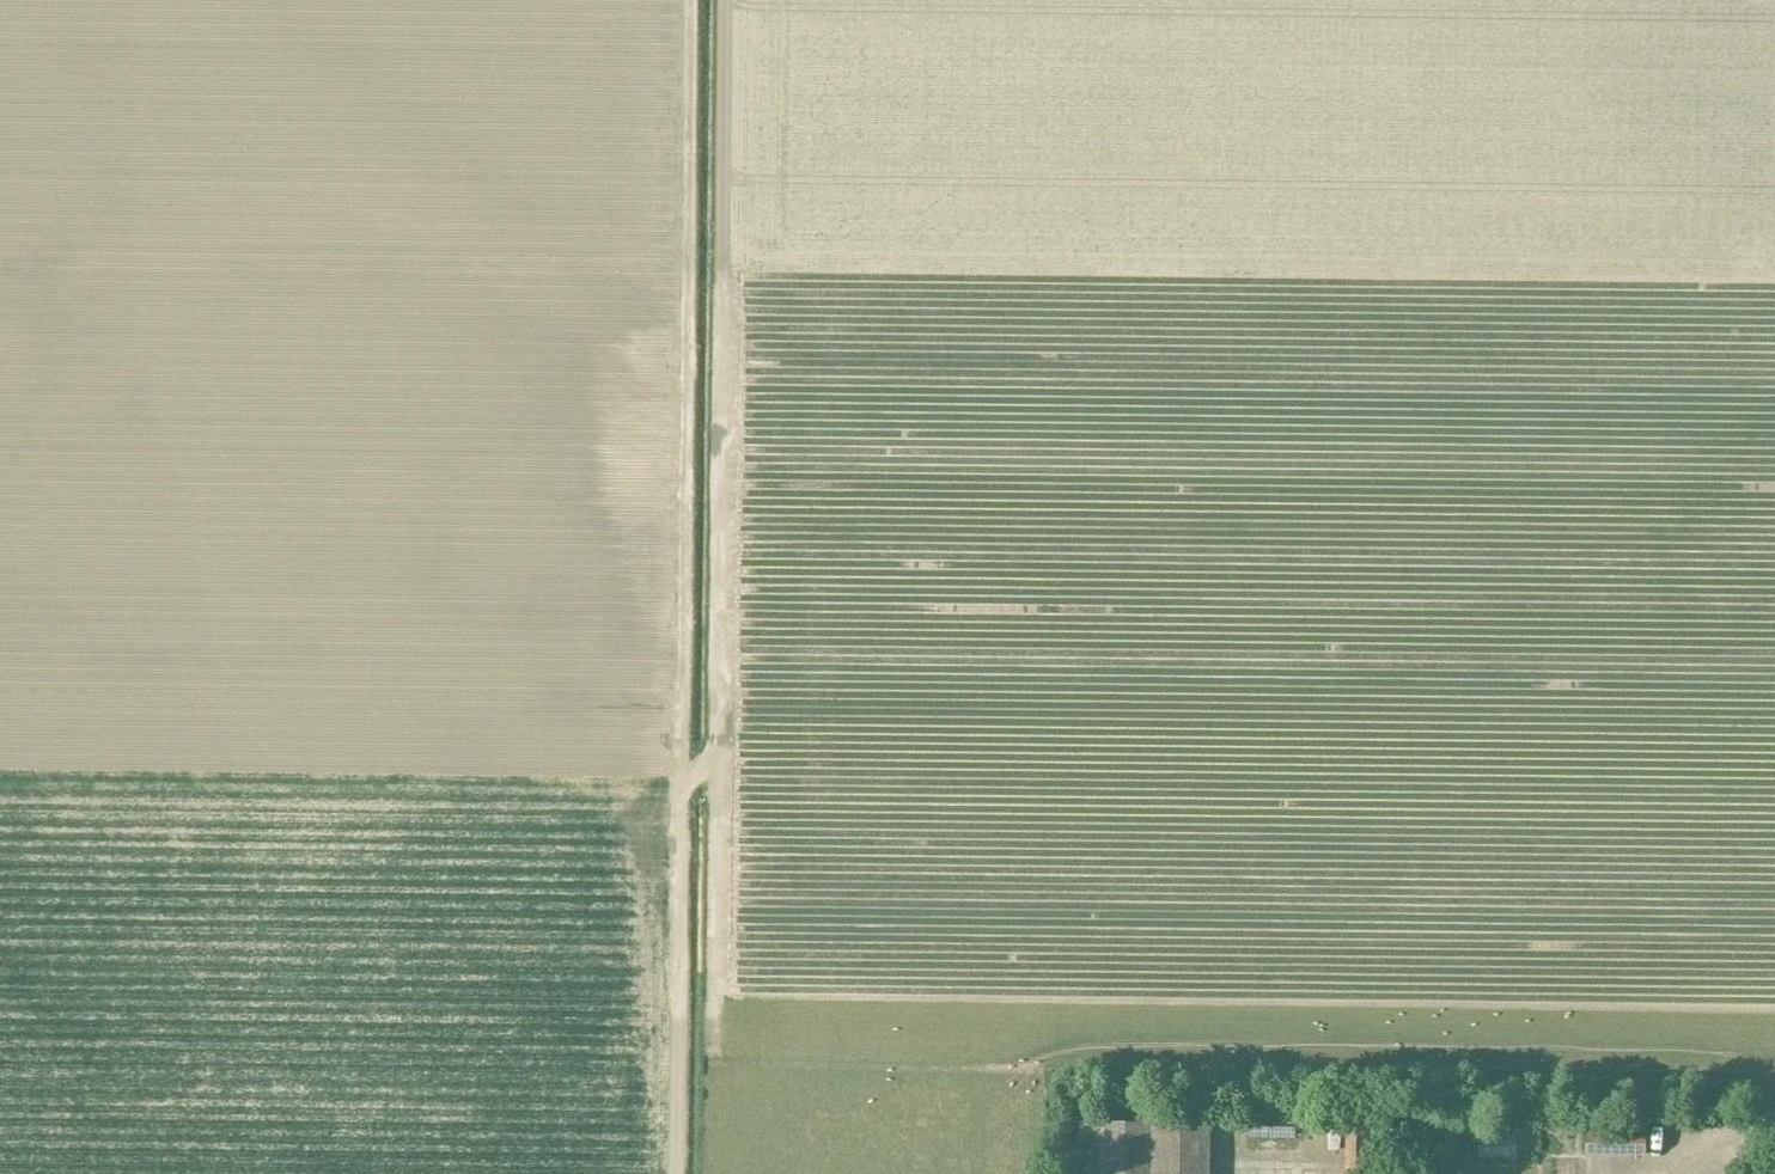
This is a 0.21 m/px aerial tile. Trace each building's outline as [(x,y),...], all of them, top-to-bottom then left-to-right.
[(1101,1122),(1078,1123),(1078,1173),(1101,1173),(1101,1122)] [(1153,1123),(1151,1122),(1101,1122),(1101,1173),(1153,1173),(1153,1123)] [(1153,1173),(1210,1173),(1210,1124),(1153,1123),(1153,1173)] [(1375,1126),(1347,1125),(1346,1173),(1374,1173),(1375,1126)] [(1586,1129),(1585,1154),(1645,1156),(1646,1131),(1586,1129)] [(1479,1143),(1478,1160),(1512,1161),(1513,1144),(1479,1143)] [(1692,1173),(1718,1173),(1719,1170),(1699,1160),(1692,1173)]
